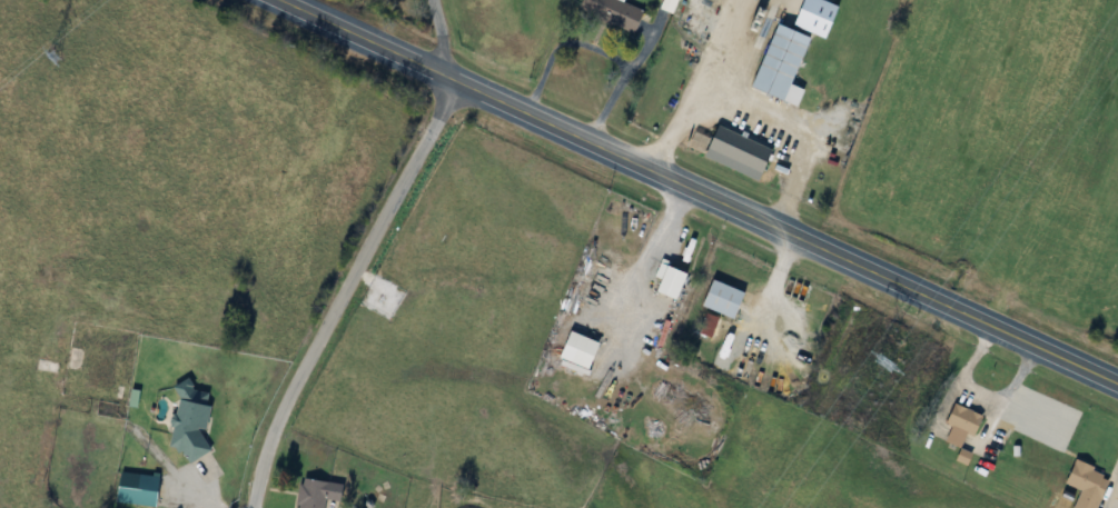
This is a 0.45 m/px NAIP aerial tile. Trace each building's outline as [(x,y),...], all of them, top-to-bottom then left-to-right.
[(580,15),(637,33),(644,11),(624,4),(625,0),(585,0),(580,15)] [(813,37),(779,25),(755,89),(789,102),(813,37)] [(766,174),(776,150),(718,127),(708,151),(766,174)] [(656,290),(680,300),(692,274),(668,263),(656,290)] [(748,293),(713,278),(701,304),(737,320),(748,293)] [(592,370),(603,343),(574,331),(563,358),(592,370)] [(213,450),(201,431),(209,426),(212,408),(209,403),(210,393),(197,391),(191,380),(187,380),(174,388),(179,397),(174,429),(174,430),(173,439),(188,465),(213,450)] [(977,436),(985,414),(956,403),(948,425),(951,426),(945,442),(963,448),(968,433),(977,436)] [(1113,477),(1077,461),(1066,484),(1082,491),(1074,507),(1098,507),(1113,477)] [(162,477),(120,471),(115,502),(158,507),(162,477)] [(327,498),(343,500),(346,484),(302,478),(298,507),(326,507),(327,498)]
